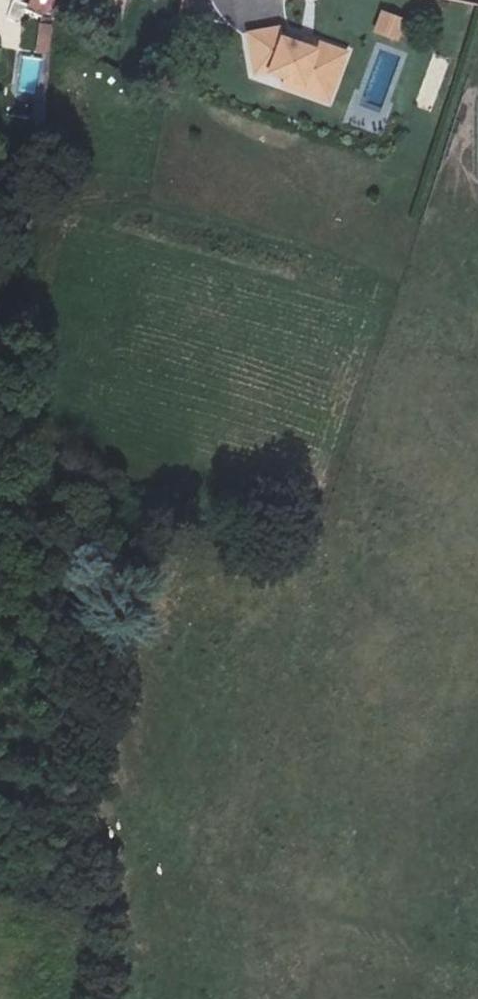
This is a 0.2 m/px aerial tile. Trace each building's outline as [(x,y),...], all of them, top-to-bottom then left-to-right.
[(372,35),(399,42),(406,18),(378,11),(372,35)] [(334,108),(349,53),(302,31),(299,40),(283,34),(278,22),(246,32),(252,76),(268,75),(280,78),(281,86),(334,108)] [(36,54),(50,55),(51,24),(38,23),(36,54)] [(433,105),(448,60),(434,55),(419,101),(433,105)]
